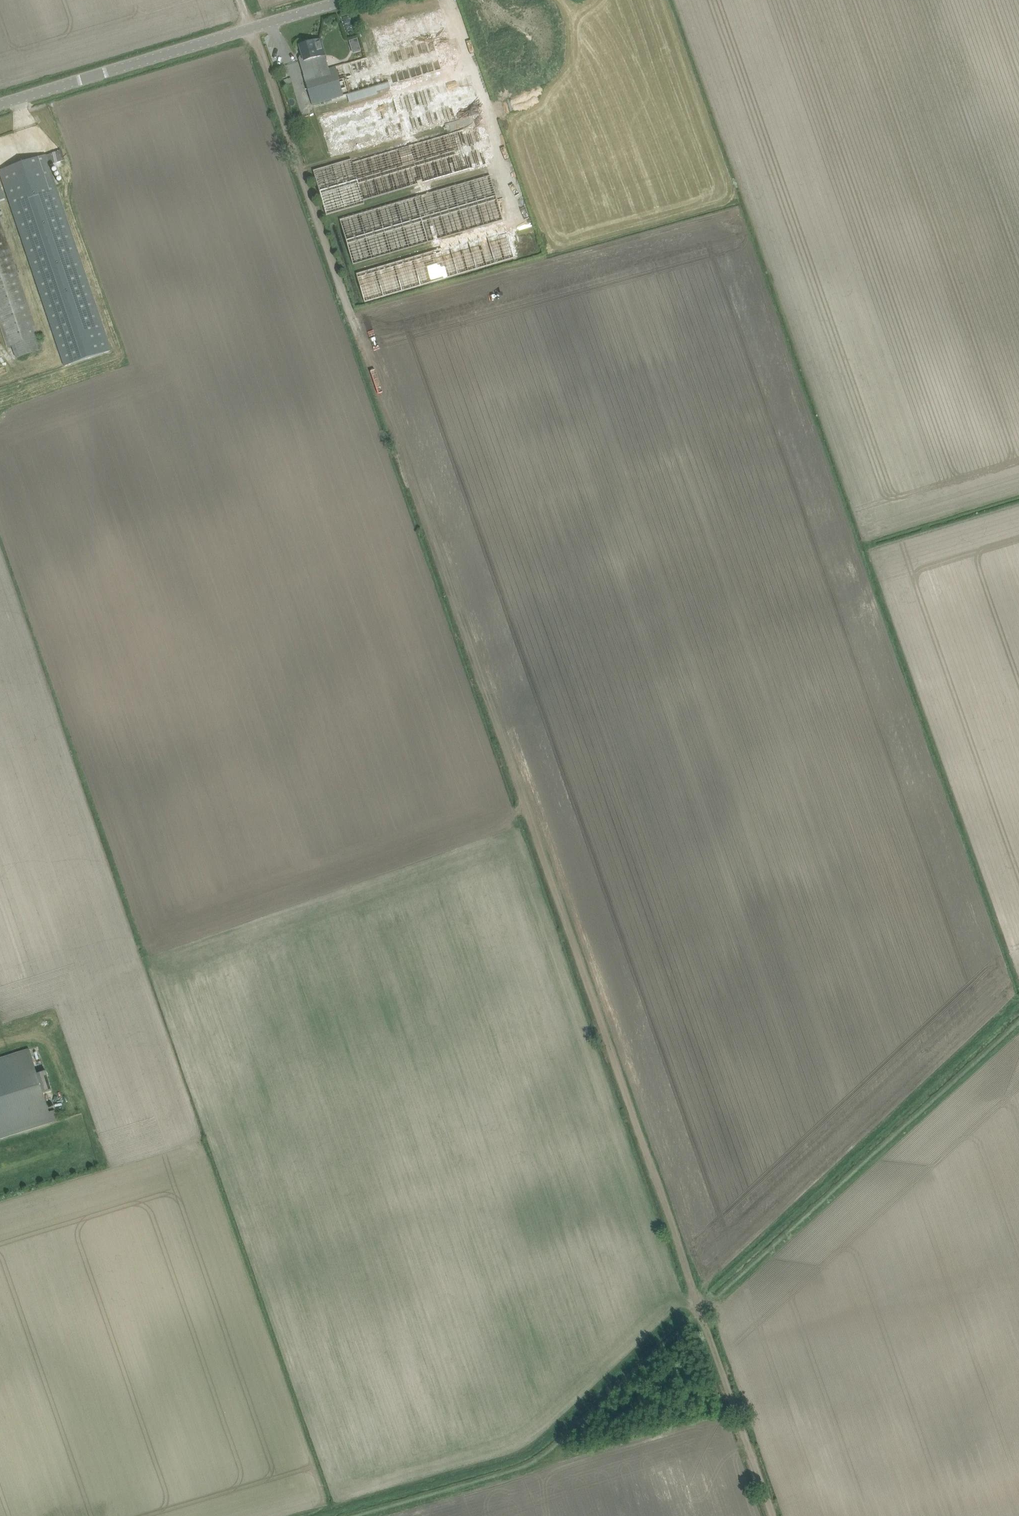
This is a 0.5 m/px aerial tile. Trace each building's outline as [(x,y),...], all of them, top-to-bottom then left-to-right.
[(350,40),(354,54),(362,51),(358,38),(350,40)] [(305,63),(310,61),(325,56),(326,56),(321,40),(300,46),(305,63)] [(325,116),(296,124),(310,171),(339,163),(325,116)] [(66,165),(62,155),(47,160),(1,175),(67,370),(112,355),(50,171),(66,165)] [(421,197),(341,218),(352,262),(383,254),(386,238),(389,239),(415,232),(417,238),(421,237),(422,242),(425,229),(445,224),(446,221),(454,219),(447,218),(448,212),(453,213),(455,221),(485,213),(485,214),(492,215),(492,213),(500,214),(501,218),(502,213),(492,176),(426,193),(421,173),(418,184),(421,197)] [(12,346),(16,359),(43,350),(0,222),(0,322),(8,347),(12,346)] [(364,299),(515,261),(507,226),(465,236),(466,241),(438,248),(439,250),(357,271),(364,299)]
